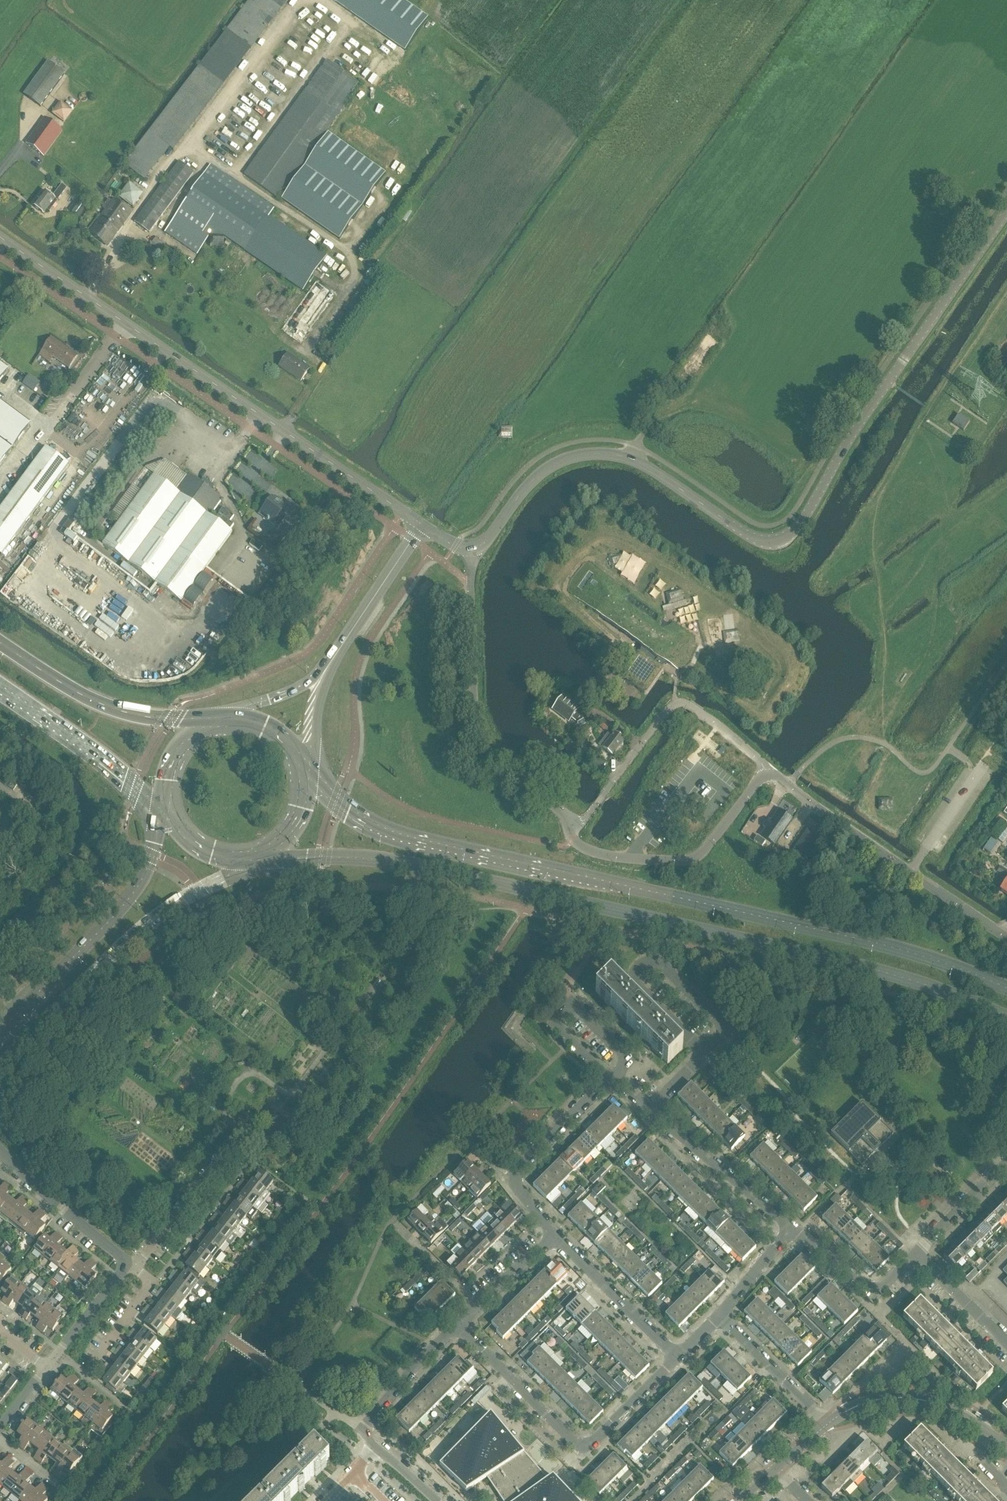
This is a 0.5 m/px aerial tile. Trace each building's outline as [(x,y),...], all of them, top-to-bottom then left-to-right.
[(125,162),(147,178),(170,148),(175,152),(293,0),(252,0),(125,162)] [(419,30),(429,16),(407,0),(375,0),(419,30)] [(361,85),(328,60),(243,175),(277,199),(361,85)] [(41,107),(64,74),(47,62),(24,95),(41,107)] [(64,122),(72,110),(60,102),(52,114),(64,122)] [(43,157),(62,131),(44,118),(25,144),(43,157)] [(281,200),(339,240),(386,174),(328,133),(281,200)] [(150,232),(193,173),(179,162),(135,221),(134,221),(149,232),(150,232)] [(210,165),(163,232),(197,256),(211,236),(210,247),(223,248),(224,237),(247,253),(270,220),(267,218),(274,209),(210,165)] [(143,194),(129,183),(119,197),(133,208),(143,194)] [(45,192),(33,206),(44,214),(46,210),(49,213),(57,202),(57,201),(67,188),(62,185),(53,197),(51,195),(50,196),(45,192)] [(70,210),(75,214),(82,204),(77,200),(70,210)] [(114,200),(90,232),(107,246),(132,213),(114,200)] [(60,225),(73,226),(74,226),(75,215),(61,214),(60,225)] [(270,220),(247,253),(303,292),(326,259),(270,220)] [(164,254),(169,248),(156,238),(152,244),(164,254)] [(301,344),(335,295),(315,281),(281,331),(301,344)] [(53,357),(69,368),(77,356),(52,338),(39,355),(49,362),(53,357)] [(301,381),(309,369),(288,354),(279,367),(301,381)] [(3,376),(5,378),(8,373),(7,372),(6,368),(0,363),(0,381),(3,376)] [(10,451),(10,447),(14,447),(29,426),(28,423),(0,402),(0,465),(10,451)] [(969,422),(958,415),(952,424),(963,431),(969,422)] [(513,428),(502,427),(498,427),(498,438),(513,439),(513,428)] [(2,555),(69,465),(46,448),(0,510),(0,554),(2,555)] [(146,468),(145,468),(153,475),(176,491),(210,516),(222,500),(210,491),(212,487),(203,480),(200,484),(187,475),(187,476),(165,461),(146,468)] [(153,475),(102,544),(181,602),(209,564),(216,554),(232,532),(229,531),(234,525),(229,522),(234,516),(222,508),(218,514),(222,516),(221,518),(218,516),(215,520),(210,516),(176,491),(153,475)] [(303,512),(287,500),(283,506),(271,497),(260,512),(261,512),(259,514),(267,520),(267,521),(268,522),(269,521),(273,525),(281,514),(288,519),(286,522),(293,528),(298,522),(297,521),(303,512)] [(262,547),(252,540),(249,545),(259,552),(262,547)] [(608,558),(612,569),(626,564),(623,553),(608,558)] [(579,599),(579,600),(595,611),(598,613),(599,614),(606,619),(609,621),(640,643),(641,644),(639,652),(640,652),(659,666),(661,667),(666,662),(667,661),(671,656),(670,656),(671,654),(677,646),(674,645),(684,631),(672,623),(671,622),(669,625),(662,620),(664,617),(663,617),(662,616),(649,607),(638,599),(630,594),(628,592),(623,588),(621,592),(620,591),(600,577),(596,575),(593,579),(590,583),(587,588),(581,596),(579,599)] [(665,593),(668,605),(683,600),(680,589),(665,593)] [(723,632),(724,644),(739,642),(738,630),(723,632)] [(621,678),(627,683),(633,687),(634,686),(638,689),(637,690),(644,695),(645,695),(646,695),(646,694),(663,671),(663,670),(663,669),(663,668),(639,652),(638,652),(637,652),(620,676),(620,677),(620,678),(621,678)] [(553,709),(570,722),(572,719),(575,721),(583,712),(563,696),(553,709)] [(610,727),(603,722),(599,727),(606,732),(610,727)] [(599,745),(612,756),(624,741),(614,733),(612,736),(608,733),(599,745)] [(597,766),(602,770),(606,764),(606,763),(605,764),(601,761),(597,766)] [(4,785),(13,791),(16,787),(7,781),(4,785)] [(878,810),(892,810),(892,799),(878,799),(878,810)] [(771,833),(766,840),(775,846),(793,819),(784,813),(777,824),(769,819),(764,828),(771,833)] [(796,850),(810,859),(824,840),(809,830),(796,850)] [(757,836),(756,837),(754,841),(762,847),(765,842),(757,836)] [(781,860),(790,866),(796,857),(787,851),(781,860)] [(790,866),(798,872),(802,867),(794,861),(790,866)] [(616,1013),(631,1028),(646,1013),(610,977),(595,992),(611,1008),(608,1011),(614,1016),(616,1013)] [(646,1013),(631,1028),(646,1044),(644,1046),(649,1051),(651,1049),(667,1064),(682,1049),(646,1013)] [(709,1073),(714,1079),(718,1075),(712,1069),(709,1073)] [(718,1075),(714,1079),(720,1084),(723,1081),(718,1075)] [(677,1097),(686,1105),(693,1099),(694,1100),(701,1094),(691,1083),(677,1097)] [(731,1089),(725,1083),(722,1086),(728,1092),(731,1089)] [(686,1105),(694,1114),(708,1100),(701,1094),(694,1100),(693,1099),(686,1105)] [(735,1099),(741,1105),(745,1102),(739,1096),(735,1099)] [(694,1114),(704,1124),(718,1110),(708,1100),(694,1114)] [(745,1102),(741,1105),(747,1111),(750,1107),(745,1102)] [(831,1136),(862,1166),(878,1151),(893,1135),(862,1104),(831,1136)] [(614,1106),(604,1115),(617,1129),(627,1119),(614,1106)] [(758,1115),(752,1109),(749,1113),(755,1119),(758,1115)] [(704,1124),(713,1133),(727,1120),(718,1110),(704,1124)] [(604,1115),(596,1123),(610,1136),(617,1129),(604,1115)] [(713,1133),(722,1142),(729,1135),(728,1133),(734,1127),(727,1120),(713,1133)] [(596,1123),(587,1133),(600,1146),(610,1136),(596,1123)] [(729,1135),(722,1142),(731,1151),(745,1137),(734,1127),(728,1133),(729,1135)] [(587,1133),(577,1142),(591,1156),(600,1146),(587,1133)] [(635,1135),(629,1141),(633,1144),(639,1139),(635,1135)] [(775,1140),(781,1145),(785,1142),(779,1136),(775,1140)] [(635,1154),(645,1164),(658,1150),(648,1140),(635,1154)] [(633,1144),(629,1141),(624,1146),(627,1150),(633,1144)] [(577,1142),(568,1151),(575,1158),(577,1156),(583,1163),(591,1156),(577,1142)] [(785,1142),(781,1145),(787,1151),(790,1147),(785,1142)] [(750,1158),(759,1167),(773,1154),(763,1144),(750,1158)] [(616,1154),(619,1158),(625,1152),(622,1148),(616,1154)] [(798,1155),(792,1149),(788,1153),(794,1159),(798,1155)] [(645,1164),(652,1171),(666,1158),(658,1150),(645,1164)] [(568,1151),(560,1159),(573,1173),(583,1163),(577,1156),(575,1158),(568,1151)] [(759,1167),(767,1175),(780,1161),(773,1154),(759,1167)] [(652,1171),(662,1181),(675,1167),(666,1158),(652,1171)] [(560,1159),(550,1169),(564,1182),(573,1173),(560,1159)] [(453,1175),(461,1183),(475,1169),(467,1161),(453,1175)] [(767,1175),(776,1185),(790,1171),(780,1161),(767,1175)] [(801,1165),(807,1171),(811,1168),(804,1161),(801,1165)] [(608,1162),(603,1168),(606,1171),(612,1165),(608,1162)] [(257,1176),(253,1181),(266,1191),(273,1182),(270,1180),(253,1166),(249,1171),(253,1174),(254,1173),(257,1176)] [(662,1181),(672,1191),(678,1184),(677,1183),(684,1176),(675,1167),(662,1181)] [(606,1171),(603,1168),(597,1173),(601,1177),(606,1171)] [(811,1168),(807,1171),(813,1178),(817,1174),(811,1168)] [(461,1183),(469,1190),(482,1177),(475,1169),(461,1183)] [(550,1169),(543,1176),(556,1190),(564,1182),(550,1169)] [(625,1172),(631,1178),(634,1175),(628,1169),(625,1172)] [(776,1185),(786,1194),(800,1181),(790,1171),(776,1185)] [(589,1181),(593,1185),(599,1179),(595,1175),(589,1181)] [(556,1190),(543,1176),(533,1186),(546,1200),(556,1190)] [(672,1191),(679,1198),(692,1184),(684,1176),(677,1183),(678,1184),(672,1191)] [(825,1182),(819,1176),(815,1180),(821,1186),(825,1182)] [(482,1177),(469,1190),(477,1198),(490,1185),(482,1177)] [(633,1180),(639,1186),(642,1183),(636,1177),(633,1180)] [(242,1179),(239,1184),(263,1203),(270,1194),(266,1191),(253,1181),(249,1186),(246,1183),(247,1183),(242,1179)] [(786,1194),(793,1202),(807,1188),(800,1181),(786,1194)] [(8,1186),(5,1183),(0,1189),(0,1196),(8,1186)] [(592,1192),(593,1192),(597,1197),(599,1194),(605,1188),(601,1184),(600,1183),(592,1192)] [(642,1183),(639,1186),(644,1191),(647,1188),(642,1183)] [(243,1193),(239,1198),(257,1211),(263,1203),(239,1184),(236,1188),(240,1191),(241,1190),(243,1193)] [(679,1198),(688,1207),(702,1194),(692,1184),(679,1198)] [(0,1213),(11,1200),(6,1196),(12,1189),(8,1186),(0,1196),(0,1213)] [(807,1188),(793,1202),(803,1212),(817,1198),(807,1188)] [(582,1189),(576,1194),(580,1198),(585,1192),(582,1189)] [(580,1198),(576,1194),(570,1200),(574,1203),(580,1198)] [(596,1197),(601,1203),(605,1199),(599,1194),(597,1197),(596,1197)] [(688,1207),(698,1217),(712,1204),(702,1194),(688,1207)] [(837,1194),(830,1200),(835,1205),(842,1198),(837,1194)] [(997,1203),(1006,1214),(1006,1196),(1006,1194),(997,1203)] [(7,1222),(25,1199),(22,1196),(16,1204),(11,1200),(0,1213),(0,1214),(0,1218),(7,1223),(7,1222)] [(229,1196),(226,1200),(246,1216),(251,1220),(258,1212),(257,1211),(239,1198),(236,1203),(233,1200),(229,1196)] [(659,1207),(665,1212),(668,1209),(661,1202),(655,1196),(652,1199),(658,1205),(659,1207)] [(849,1199),(855,1205),(858,1201),(853,1196),(849,1199)] [(25,1199),(7,1222),(8,1223),(16,1229),(28,1213),(23,1209),(29,1202),(25,1199)] [(605,1199),(601,1203),(607,1208),(610,1205),(605,1199)] [(230,1210),(226,1215),(239,1225),(246,1216),(226,1200),(222,1205),(227,1208),(227,1207),(230,1210)] [(858,1201),(855,1205),(860,1210),(864,1207),(858,1201)] [(563,1208),(566,1211),(572,1205),(568,1202),(563,1208)] [(508,1203),(500,1210),(514,1224),(522,1216),(508,1203)] [(988,1212),(999,1224),(1006,1216),(1006,1214),(997,1203),(988,1212)] [(568,1217),(577,1227),(590,1213),(581,1204),(568,1217)] [(698,1217),(705,1224),(719,1211),(712,1204),(698,1217)] [(822,1219),(831,1228),(845,1215),(836,1205),(822,1219)] [(407,1221),(415,1229),(429,1215),(421,1207),(407,1221)] [(618,1213),(612,1207),(609,1210),(615,1216),(618,1213)] [(24,1235),(26,1233),(42,1212),(39,1209),(33,1217),(28,1213),(16,1229),(24,1235)] [(668,1209),(665,1212),(671,1218),(674,1214),(668,1209)] [(872,1215),(866,1209),(862,1212),(868,1218),(872,1215)] [(500,1210),(493,1218),(507,1231),(514,1224),(500,1210)] [(705,1224),(715,1234),(729,1221),(719,1211),(705,1224)] [(42,1212),(26,1233),(35,1240),(45,1227),(40,1223),(46,1215),(42,1212)] [(988,1212),(979,1221),(993,1235),(1002,1226),(999,1224),(988,1212)] [(216,1213),(212,1218),(233,1234),(239,1225),(226,1215),(222,1220),(220,1218),(220,1217),(216,1213)] [(577,1227),(585,1234),(598,1221),(590,1213),(577,1227)] [(415,1229),(423,1236),(436,1223),(429,1215),(415,1229)] [(831,1228),(840,1237),(847,1230),(845,1228),(852,1222),(845,1215),(831,1228)] [(213,1232),(226,1242),(231,1246),(237,1237),(233,1234),(212,1218),(209,1222),(214,1225),(217,1227),(213,1232)] [(493,1218),(485,1226),(499,1240),(507,1231),(493,1218)] [(622,1224),(628,1229),(632,1226),(626,1220),(622,1224)] [(585,1234),(595,1244),(608,1231),(598,1221),(585,1234)] [(715,1234),(725,1244),(732,1238),(730,1236),(737,1229),(729,1221),(715,1234)] [(979,1221),(970,1230),(981,1242),(984,1244),(993,1235),(979,1221)] [(678,1225),(684,1231),(688,1228),(682,1222),(678,1225)] [(840,1237),(849,1246),(862,1232),(852,1222),(845,1228),(847,1230),(840,1237)] [(436,1223),(423,1236),(431,1244),(444,1231),(436,1223)] [(876,1226),(882,1232),(885,1228),(880,1223),(876,1226)] [(485,1226),(477,1233),(491,1247),(499,1240),(485,1226)] [(632,1226),(628,1229),(634,1235),(637,1232),(632,1226)] [(885,1228),(882,1232),(887,1237),(891,1234),(885,1228)] [(725,1244),(732,1251),(738,1244),(740,1246),(747,1239),(737,1229),(730,1236),(732,1238),(725,1244)] [(686,1233),(692,1239),(695,1236),(690,1230),(686,1233)] [(970,1230),(961,1239),(972,1251),(981,1242),(970,1230)] [(202,1231),(199,1234),(219,1250),(226,1242),(213,1232),(209,1237),(206,1235),(207,1234),(202,1231)] [(595,1244),(603,1253),(610,1246),(612,1247),(618,1241),(608,1231),(595,1244)] [(34,1249),(43,1256),(60,1236),(55,1232),(50,1240),(44,1236),(34,1249)] [(849,1246),(858,1255),(872,1242),(862,1232),(849,1246)] [(477,1233),(470,1241),(483,1255),(491,1247),(477,1233)] [(645,1239),(639,1233),(636,1237),(642,1243),(645,1239)] [(199,1249),(213,1259),(216,1261),(222,1253),(219,1250),(199,1234),(196,1239),(200,1242),(201,1242),(203,1244),(199,1249)] [(43,1256),(52,1263),(63,1250),(57,1246),(63,1238),(60,1236),(43,1256)] [(695,1236),(692,1239),(697,1245),(701,1241),(695,1236)] [(899,1242),(893,1236),(889,1239),(895,1245),(899,1242)] [(738,1244),(732,1251),(742,1261),(756,1248),(747,1239),(740,1246),(738,1244)] [(961,1239),(952,1248),(963,1259),(972,1251),(961,1239)] [(470,1241),(462,1249),(476,1262),(483,1255),(470,1241)] [(603,1253),(613,1262),(620,1255),(618,1254),(625,1247),(618,1241),(612,1247),(610,1246),(603,1253)] [(858,1255),(866,1263),(879,1249),(872,1242),(858,1255)] [(995,1251),(998,1254),(1005,1247),(1002,1244),(995,1251)] [(52,1263),(60,1270),(77,1249),(72,1246),(67,1253),(63,1250),(52,1263)] [(613,1262),(621,1271),(635,1257),(625,1247),(618,1254),(620,1255),(613,1262)] [(649,1251),(656,1257),(659,1253),(653,1247),(649,1251)] [(189,1248),(186,1251),(206,1267),(213,1259),(199,1249),(195,1254),(193,1252),(193,1251),(189,1248)] [(963,1259),(952,1248),(943,1257),(954,1268),(963,1259)] [(60,1270),(69,1276),(79,1263),(74,1259),(80,1251),(77,1249),(60,1270)] [(462,1249),(454,1256),(468,1270),(476,1262),(462,1249)] [(705,1252),(711,1258),(715,1255),(708,1249),(705,1252)] [(879,1249),(866,1263),(876,1273),(889,1259),(879,1249)] [(206,1267),(186,1251),(182,1256),(187,1259),(190,1261),(186,1266),(199,1277),(206,1267)] [(699,1261),(704,1256),(699,1252),(694,1256),(699,1261)] [(986,1260),(989,1263),(996,1256),(993,1253),(986,1260)] [(801,1255),(792,1264),(799,1271),(798,1273),(804,1280),(815,1269),(801,1255)] [(468,1270),(454,1256),(447,1264),(460,1278),(468,1270)] [(621,1271),(630,1279),(637,1272),(638,1274),(645,1267),(635,1257),(621,1271)] [(713,1260),(719,1267),(723,1263),(717,1257),(713,1260)] [(692,1258),(686,1264),(690,1267),(696,1262),(692,1258)] [(79,1263),(69,1276),(76,1282),(74,1285),(75,1286),(78,1283),(94,1262),(90,1259),(84,1266),(79,1263)] [(672,1266),(665,1260),(662,1263),(668,1269),(672,1266)] [(78,1283),(75,1286),(77,1287),(79,1284),(86,1289),(96,1276),(91,1272),(97,1265),(94,1262),(78,1283)] [(553,1262),(545,1270),(552,1277),(550,1279),(556,1286),(567,1275),(553,1262)] [(977,1269),(980,1272),(987,1265),(984,1262),(977,1269)] [(0,1267),(0,1283),(1,1283),(11,1270),(3,1263),(0,1267)] [(723,1263),(719,1267),(726,1273),(729,1270),(723,1263)] [(690,1267),(686,1264),(681,1269),(684,1273),(690,1267)] [(792,1264),(784,1273),(797,1287),(804,1280),(798,1273),(799,1271),(792,1264)] [(630,1279),(638,1287),(651,1274),(645,1267),(638,1274),(637,1272),(630,1279)] [(423,1269),(416,1276),(419,1280),(427,1272),(423,1269)] [(545,1270),(535,1280),(542,1287),(544,1285),(550,1292),(556,1286),(550,1279),(552,1277),(545,1270)] [(974,1270),(965,1279),(969,1283),(978,1274),(974,1270)] [(174,1271),(171,1276),(191,1291),(196,1295),(205,1284),(200,1280),(198,1282),(185,1272),(181,1278),(178,1275),(179,1275),(174,1271)] [(699,1274),(702,1278),(709,1284),(707,1286),(714,1293),(724,1283),(717,1276),(715,1277),(709,1271),(705,1274),(702,1271),(699,1274)] [(797,1287),(784,1273),(774,1283),(788,1297),(797,1287)] [(651,1274),(638,1287),(642,1292),(648,1298),(662,1284),(651,1274)] [(175,1285),(171,1289),(185,1300),(191,1291),(171,1276),(168,1280),(172,1283),(173,1282),(175,1285)] [(673,1277),(667,1283),(671,1286),(677,1280),(673,1277)] [(2,1301),(6,1304),(21,1285),(12,1278),(1,1291),(6,1295),(2,1301)] [(414,1278),(408,1284),(412,1288),(417,1282),(414,1278)] [(702,1278),(692,1288),(705,1301),(714,1293),(707,1286),(709,1284),(702,1278)] [(821,1283),(815,1289),(818,1292),(828,1282),(825,1279),(821,1283)] [(535,1280),(527,1289),(540,1302),(550,1292),(544,1285),(542,1287),(535,1280)] [(441,1282),(431,1292),(438,1299),(439,1297),(446,1304),(455,1295),(441,1282)] [(412,1288),(408,1284),(403,1290),(406,1293),(412,1288)] [(817,1298),(827,1308),(834,1302),(832,1300),(839,1293),(830,1284),(817,1298)] [(14,1301),(19,1305),(29,1292),(21,1285),(6,1304),(9,1307),(14,1301)] [(665,1285),(660,1290),(663,1294),(669,1288),(665,1285)] [(565,1292),(569,1296),(572,1299),(578,1294),(570,1286),(565,1292)] [(23,1308),(19,1314),(23,1318),(38,1298),(37,1298),(41,1293),(33,1287),(29,1292),(19,1305),(23,1308)] [(775,1301),(778,1298),(782,1295),(774,1287),(768,1293),(775,1301)] [(161,1288),(158,1292),(178,1308),(185,1300),(171,1289),(167,1295),(165,1292),(161,1288)] [(692,1288),(682,1298),(696,1311),(705,1301),(692,1288)] [(527,1289),(518,1297),(525,1304),(523,1306),(530,1312),(540,1302),(527,1289)] [(818,1292),(815,1289),(809,1294),(813,1298),(818,1292)] [(663,1294),(660,1290),(654,1296),(658,1300),(663,1294)] [(162,1302),(158,1306),(171,1317),(178,1308),(158,1292),(154,1297),(159,1300),(159,1299),(162,1302)] [(431,1292),(425,1299),(431,1305),(430,1307),(437,1314),(446,1304),(439,1297),(438,1299),(431,1292)] [(827,1308),(834,1315),(848,1302),(839,1293),(832,1300),(834,1302),(827,1308)] [(782,1295),(778,1298),(783,1304),(787,1300),(782,1295)] [(572,1299),(569,1296),(563,1301),(566,1305),(572,1299)] [(802,1302),(805,1306),(811,1300),(807,1296),(802,1302)] [(518,1297),(509,1306),(523,1319),(530,1312),(523,1306),(525,1304),(518,1297)] [(579,1297),(566,1310),(574,1318),(587,1305),(579,1297)] [(31,1314),(36,1318),(46,1305),(38,1298),(23,1318),(26,1320),(31,1314)] [(682,1298),(675,1305),(688,1319),(696,1311),(682,1298)] [(431,1305),(425,1299),(414,1309),(428,1323),(437,1314),(430,1307),(431,1305)] [(744,1313),(754,1323),(767,1310),(757,1299),(744,1313)] [(903,1317),(939,1354),(956,1337),(920,1301),(903,1317)] [(795,1308),(789,1302),(785,1306),(791,1311),(795,1308)] [(848,1302),(834,1315),(844,1325),(857,1312),(848,1302)] [(555,1309),(558,1313),(564,1307),(561,1304),(555,1309)] [(36,1328),(40,1331),(55,1312),(46,1305),(36,1318),(40,1322),(36,1328)] [(148,1305),(145,1309),(165,1325),(171,1317),(158,1306),(154,1312),(151,1309),(152,1309),(148,1305)] [(587,1305),(574,1318),(581,1326),(595,1312),(587,1305)] [(688,1319),(675,1305),(665,1315),(679,1328),(688,1319)] [(509,1306),(500,1315),(513,1329),(523,1319),(509,1306)] [(55,1312),(40,1331),(43,1333),(48,1327),(53,1332),(54,1330),(56,1332),(59,1328),(57,1326),(67,1314),(58,1307),(55,1312)] [(165,1325),(145,1309),(141,1314),(145,1317),(146,1316),(149,1319),(144,1324),(158,1334),(165,1325)] [(754,1323),(761,1330),(774,1317),(767,1310),(754,1323)] [(581,1326),(592,1336),(605,1323),(595,1312),(581,1326)] [(807,1316),(813,1322),(816,1318),(811,1312),(807,1316)] [(513,1329),(500,1315),(491,1324),(498,1331),(496,1332),(503,1339),(513,1329)] [(799,1319),(805,1325),(808,1321),(803,1316),(799,1319)] [(547,1317),(542,1323),(545,1326),(551,1321),(547,1317)] [(761,1330),(771,1340),(784,1327),(774,1317),(761,1330)] [(813,1322),(820,1329),(824,1326),(816,1318),(813,1322)] [(856,1318),(850,1324),(852,1327),(858,1321),(856,1318)] [(808,1321),(805,1325),(810,1330),(814,1327),(808,1321)] [(545,1326),(542,1323),(536,1328),(540,1332),(545,1326)] [(592,1336),(599,1344),(613,1330),(605,1323),(592,1336)] [(824,1326),(820,1329),(826,1335),(830,1332),(824,1326)] [(848,1326),(842,1331),(845,1334),(850,1329),(848,1326)] [(771,1340),(779,1348),(786,1341),(788,1343),(794,1337),(784,1327),(771,1340)] [(873,1327),(863,1337),(877,1351),(887,1341),(873,1327)] [(133,1329),(130,1333),(150,1349),(157,1340),(144,1330),(139,1335),(137,1333),(133,1329)] [(822,1335),(816,1329),(812,1333),(818,1339),(822,1335)] [(528,1336),(532,1340),(538,1334),(534,1330),(528,1336)] [(599,1344),(608,1353),(622,1339),(613,1330),(599,1344)] [(845,1334),(842,1331),(836,1337),(839,1340),(845,1334)] [(134,1342),(130,1347),(143,1358),(150,1349),(130,1333),(126,1337),(131,1341),(131,1340),(134,1342)] [(779,1348),(789,1358),(796,1351),(794,1350),(801,1343),(794,1337),(788,1343),(786,1341),(779,1348)] [(863,1337),(856,1345),(869,1358),(877,1351),(863,1337)] [(956,1337),(939,1354),(976,1390),(992,1374),(956,1337)] [(555,1341),(561,1347),(564,1344),(558,1338),(555,1341)] [(608,1353),(618,1363),(632,1349),(622,1339),(608,1353)] [(518,1346),(522,1350),(528,1344),(524,1340),(518,1346)] [(570,1346),(576,1351),(580,1348),(574,1342),(570,1346)] [(520,1356),(527,1363),(536,1372),(549,1359),(539,1348),(534,1343),(520,1356)] [(796,1351),(789,1358),(798,1367),(811,1353),(801,1343),(794,1350),(796,1351)] [(829,1345),(823,1351),(825,1354),(832,1348),(829,1345)] [(856,1345),(846,1354),(859,1368),(869,1358),(856,1345)] [(119,1346),(116,1350),(136,1366),(143,1358),(130,1347),(126,1352),(123,1350),(124,1350),(119,1346)] [(564,1351),(571,1357),(574,1354),(568,1348),(564,1351)] [(618,1363),(626,1371),(640,1357),(632,1349),(618,1363)] [(121,1359),(116,1365),(130,1375),(136,1366),(116,1350),(113,1354),(117,1358),(118,1357),(121,1359)] [(578,1353),(584,1359),(587,1356),(582,1350),(578,1353)] [(710,1364),(720,1375),(727,1368),(726,1367),(732,1360),(724,1351),(710,1364)] [(821,1353),(815,1358),(818,1361),(823,1356),(821,1353)] [(574,1354),(571,1357),(576,1362),(579,1359),(574,1354)] [(846,1354),(836,1364),(850,1378),(859,1368),(846,1354)] [(587,1356),(584,1359),(589,1365),(593,1361),(587,1356)] [(458,1357),(449,1366),(463,1379),(473,1369),(466,1362),(465,1364),(458,1357)] [(640,1357),(626,1371),(635,1380),(649,1366),(640,1357)] [(818,1361),(815,1358),(809,1364),(812,1367),(818,1361)] [(536,1372),(545,1381),(559,1368),(549,1359),(536,1372)] [(587,1366),(581,1360),(578,1364),(583,1370),(587,1366)] [(720,1375),(726,1381),(733,1374),(735,1376),(741,1369),(732,1360),(726,1367),(727,1368),(720,1375)] [(106,1363),(103,1367),(123,1383),(130,1375),(116,1365),(113,1369),(110,1367),(111,1366),(106,1363)] [(836,1364),(830,1371),(836,1377),(834,1379),(841,1386),(850,1378),(836,1364)] [(449,1366),(441,1374),(448,1381),(446,1383),(453,1389),(463,1379),(449,1366)] [(123,1383),(103,1367),(100,1371),(104,1375),(105,1374),(107,1376),(103,1382),(120,1395),(127,1386),(123,1383)] [(545,1381),(553,1389),(566,1375),(559,1368),(545,1381)] [(8,1373),(18,1380),(21,1376),(11,1369),(8,1373)] [(597,1372),(603,1378),(606,1375),(600,1369),(597,1372)] [(733,1374),(726,1381),(737,1392),(751,1378),(741,1369),(735,1376),(733,1374)] [(836,1377),(830,1371),(819,1381),(833,1395),(841,1386),(834,1379),(836,1377)] [(51,1391),(48,1395),(56,1402),(58,1399),(76,1377),(72,1374),(66,1382),(61,1378),(51,1391)] [(441,1374),(431,1384),(438,1391),(440,1389),(446,1396),(453,1389),(446,1383),(448,1381),(441,1374)] [(591,1377),(597,1383),(600,1380),(595,1374),(591,1377)] [(553,1389),(562,1399),(576,1385),(566,1375),(553,1389)] [(689,1375),(679,1384),(686,1391),(685,1393),(691,1399),(702,1388),(689,1375)] [(61,1399),(68,1404),(78,1391),(73,1387),(79,1380),(76,1377),(58,1399),(60,1400),(61,1399)] [(605,1380),(612,1386),(615,1383),(608,1377),(605,1380)] [(701,1382),(706,1388),(710,1384),(704,1379),(701,1382)] [(600,1380),(597,1383),(594,1386),(597,1389),(600,1386),(602,1389),(606,1385),(600,1380)] [(472,1388),(476,1392),(483,1384),(480,1381),(472,1388)] [(615,1383),(612,1386),(618,1393),(621,1389),(615,1383)] [(431,1384),(423,1392),(436,1406),(446,1396),(440,1389),(438,1391),(431,1384)] [(679,1384),(670,1393),(677,1400),(679,1398),(686,1405),(691,1399),(685,1393),(686,1391),(679,1384)] [(562,1399),(572,1408),(579,1401),(580,1403),(587,1396),(576,1385),(562,1399)] [(708,1390),(714,1396),(718,1392),(712,1386),(708,1390)] [(2,1400),(10,1390),(6,1387),(1,1393),(0,1394),(0,1398),(2,1400)] [(78,1391),(68,1404),(77,1411),(93,1390),(89,1387),(83,1395),(78,1391)] [(614,1393),(608,1387),(604,1391),(610,1397),(614,1393)] [(93,1390),(77,1411),(85,1418),(95,1405),(90,1401),(96,1393),(93,1390)] [(755,1390),(749,1396),(752,1400),(758,1393),(755,1390)] [(423,1392),(414,1401),(421,1408),(419,1410),(426,1416),(436,1406),(423,1392)] [(468,1392),(463,1398),(466,1401),(472,1396),(468,1392)] [(718,1392),(714,1396),(720,1401),(723,1398),(718,1392)] [(670,1393),(662,1402),(675,1415),(686,1405),(679,1398),(677,1400),(670,1393)] [(572,1408),(579,1416),(593,1402),(587,1396),(580,1403),(579,1401),(572,1408)] [(466,1401),(463,1398),(457,1403),(461,1407),(466,1401)] [(747,1398),(741,1404),(745,1407),(750,1402),(747,1398)] [(773,1400),(762,1411),(769,1417),(771,1415),(778,1422),(786,1414),(773,1400)] [(81,1423),(90,1429),(110,1404),(106,1401),(100,1408),(95,1405),(85,1418),(81,1423)] [(414,1401),(404,1411),(411,1418),(413,1416),(420,1423),(426,1416),(419,1410),(421,1408),(414,1401)] [(593,1402),(579,1416),(589,1426),(603,1412),(593,1402)] [(662,1402),(653,1411),(666,1424),(675,1415),(662,1402)] [(708,1402),(702,1407),(706,1411),(711,1405),(708,1402)] [(110,1404),(90,1429),(101,1438),(114,1422),(111,1420),(113,1418),(107,1414),(113,1406),(110,1404)] [(745,1407),(741,1404),(736,1409),(739,1413),(745,1407)] [(449,1411),(453,1415),(459,1409),(455,1405),(449,1411)] [(706,1411),(702,1407),(696,1413),(700,1416),(706,1411)] [(411,1418),(404,1411),(396,1419),(409,1433),(420,1423),(413,1416),(411,1418)] [(653,1411),(644,1420),(651,1427),(652,1425),(659,1432),(666,1424),(653,1411)] [(762,1411),(756,1417),(763,1423),(761,1425),(768,1432),(778,1422),(771,1415),(769,1417),(762,1411)] [(485,1419),(439,1465),(466,1492),(486,1478),(502,1500),(577,1500),(553,1477),(547,1480),(494,1419),(490,1414),(485,1419)] [(692,1424),(698,1418),(695,1415),(689,1421),(692,1424)] [(728,1417),(722,1423),(725,1426),(731,1420),(730,1419),(728,1417)] [(756,1417),(746,1427),(759,1441),(768,1432),(761,1425),(763,1423),(756,1417)] [(442,1419),(436,1425),(439,1428),(445,1422),(442,1419)] [(17,1445),(20,1448),(38,1425),(36,1424),(35,1426),(28,1420),(17,1433),(22,1437),(17,1445)] [(644,1420),(635,1428),(649,1442),(659,1432),(652,1425),(651,1427),(644,1420)] [(30,1443),(35,1447),(45,1434),(38,1428),(39,1427),(38,1425),(20,1448),(24,1451),(30,1443)] [(439,1428),(436,1425),(430,1430),(434,1434),(439,1428)] [(720,1425),(714,1430),(718,1434),(723,1428),(720,1425)] [(679,1437),(687,1429),(683,1426),(675,1434),(679,1437)] [(746,1427),(736,1437),(742,1444),(744,1442),(751,1449),(759,1441),(746,1427)] [(635,1428),(626,1437),(633,1444),(631,1446),(638,1452),(649,1442),(635,1428)] [(958,1500),(992,1500),(920,1429),(903,1446),(958,1500)] [(718,1434),(714,1430),(709,1436),(712,1440),(718,1434)] [(422,1438),(426,1441),(432,1436),(428,1432),(422,1438)] [(34,1458),(38,1461),(55,1439),(53,1437),(52,1439),(45,1434),(35,1447),(39,1451),(34,1458)] [(679,1437),(675,1434),(670,1439),(673,1443),(679,1437)] [(633,1444),(626,1437),(617,1447),(624,1454),(625,1452),(632,1459),(638,1452),(631,1446),(633,1444)] [(736,1437),(729,1444),(736,1450),(734,1452),(741,1459),(751,1449),(744,1442),(742,1444),(736,1437)] [(47,1456),(52,1460),(62,1447),(55,1442),(56,1440),(55,1439),(38,1461),(41,1464),(47,1456)] [(662,1447),(666,1451),(671,1445),(668,1441),(662,1447)] [(867,1442),(857,1451),(868,1462),(877,1452),(867,1442)] [(51,1471),(55,1475),(72,1452),(73,1450),(64,1444),(62,1447),(52,1460),(56,1464),(51,1471)] [(736,1450),(729,1444),(719,1454),(732,1468),(741,1459),(734,1452),(736,1450)] [(258,1500),(289,1500),(329,1460),(314,1445),(258,1500)] [(72,1452),(55,1475),(58,1477),(64,1470),(69,1474),(82,1457),(74,1450),(72,1452)] [(849,1454),(845,1458),(858,1471),(868,1462),(857,1451),(852,1456),(849,1454)] [(655,1454),(649,1460),(653,1464),(658,1458),(655,1454)] [(613,1455),(604,1463),(611,1470),(610,1472),(616,1478),(627,1468),(613,1455)] [(10,1460),(7,1457),(1,1465),(0,1464),(0,1473),(10,1460)] [(684,1458),(678,1464),(682,1467),(688,1461),(684,1458)] [(845,1464),(839,1469),(853,1483),(862,1475),(858,1471),(845,1458),(842,1461),(845,1464)] [(3,1487),(13,1474),(8,1470),(14,1463),(10,1460),(0,1473),(0,1485),(3,1487)] [(653,1464),(649,1460),(644,1466),(647,1469),(653,1464)] [(604,1463),(595,1473),(602,1480),(603,1478),(610,1485),(616,1478),(610,1472),(611,1470),(604,1463)] [(676,1466),(670,1471),(674,1475),(680,1469),(676,1466)] [(700,1466),(689,1476),(696,1483),(698,1481),(704,1488),(713,1479),(700,1466)] [(885,1479),(889,1483),(899,1474),(892,1467),(889,1471),(891,1473),(885,1479)] [(832,1472),(827,1476),(841,1489),(844,1492),(853,1483),(839,1469),(834,1474),(832,1472)] [(3,1487),(11,1494),(28,1473),(24,1470),(18,1478),(13,1474),(3,1487)] [(674,1475),(670,1471),(665,1477),(668,1481),(674,1475)] [(13,1495),(20,1500),(30,1487),(25,1484),(31,1476),(28,1473),(11,1494),(10,1496),(12,1497),(13,1495)] [(602,1480),(595,1473),(586,1482),(599,1495),(610,1485),(603,1478),(602,1480)] [(689,1476),(683,1483),(689,1489),(688,1491),(695,1498),(704,1488),(698,1481),(696,1483),(689,1476)] [(841,1489),(827,1476),(824,1479),(827,1482),(821,1488),(831,1498),(841,1489)] [(633,1482),(628,1488),(631,1492),(637,1486),(633,1482)] [(673,1493),(681,1500),(692,1500),(695,1498),(688,1491),(689,1489),(683,1483),(673,1493)] [(878,1483),(875,1486),(880,1492),(884,1489),(878,1483)] [(44,1486),(41,1484),(35,1491),(30,1487),(20,1500),(33,1500),(44,1486)] [(660,1488),(657,1485),(651,1491),(654,1494),(660,1488)] [(33,1500),(47,1500),(42,1497),(48,1489),(44,1486),(33,1500)] [(880,1492),(875,1486),(871,1490),(877,1496),(880,1492)] [(631,1492),(628,1488),(622,1494),(626,1497),(631,1492)] [(643,1499),(646,1500),(648,1500),(653,1496),(648,1491),(645,1494),(646,1496),(643,1499)] [(665,1500),(681,1500),(673,1493),(665,1500)]
